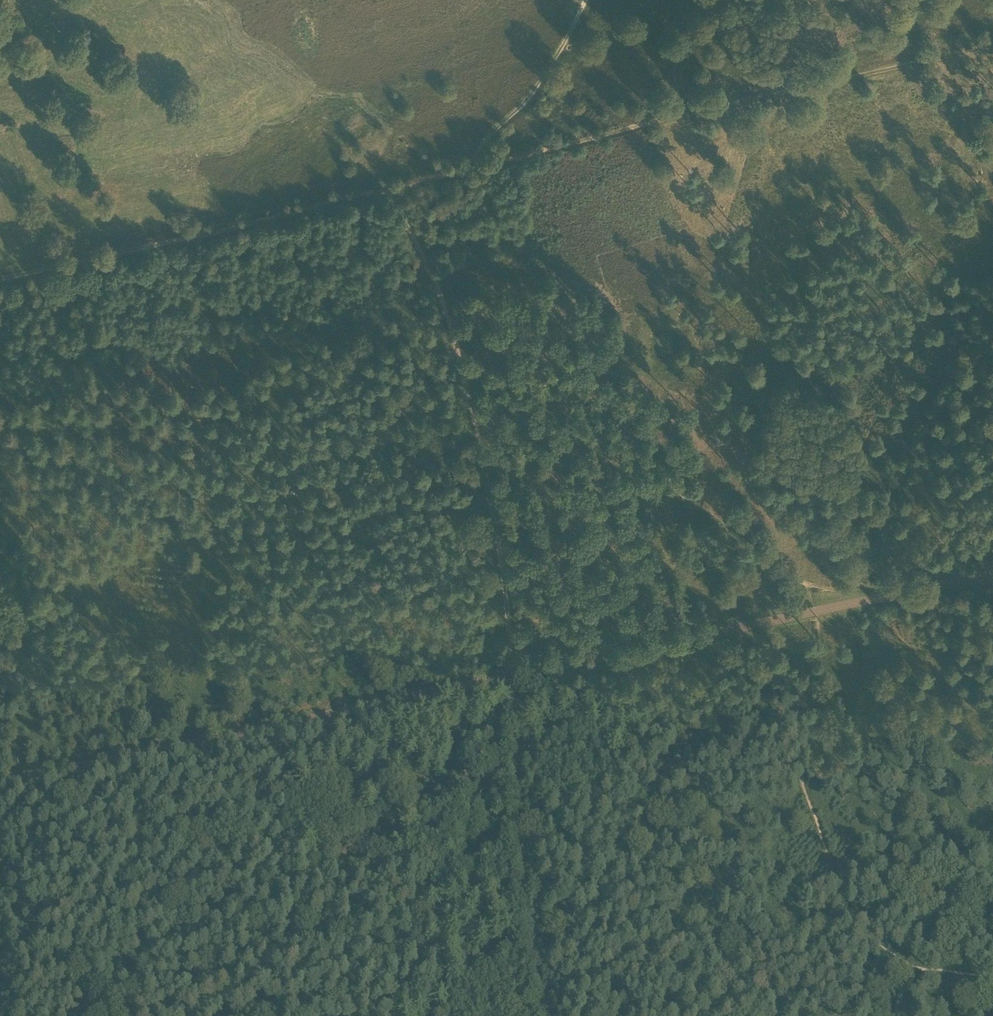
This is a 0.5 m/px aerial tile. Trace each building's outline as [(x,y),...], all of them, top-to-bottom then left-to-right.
[(888,599),(887,592),(869,594),(870,602),(888,599)]
